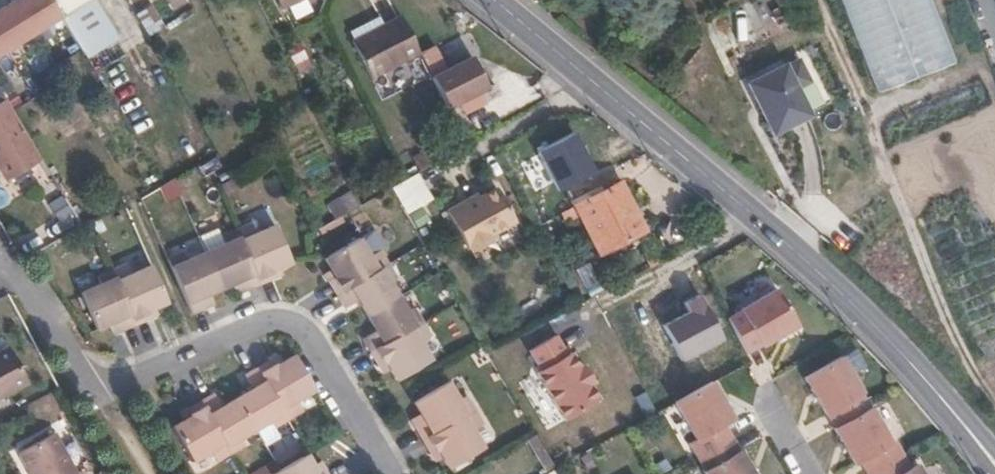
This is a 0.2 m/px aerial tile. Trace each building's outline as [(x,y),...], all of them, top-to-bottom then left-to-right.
[(60,15),(55,7),(51,0),(13,0),(0,8),(0,53),(60,15)] [(280,10),(299,0),(275,0),(280,10)] [(879,97),(956,67),(930,0),(841,0),(879,97)] [(413,45),(393,6),(375,15),(343,30),(364,70),(413,45)] [(444,106),(485,85),(469,53),(428,74),(444,106)] [(789,56),(745,73),(767,129),(810,112),(789,56)] [(5,99),(0,102),(0,148),(15,174),(42,159),(5,99)] [(0,148),(0,174),(4,180),(15,174),(0,148)] [(416,171),(391,184),(405,210),(430,196),(416,171)] [(487,232),(513,217),(495,183),(478,193),(463,201),(461,197),(444,207),(464,244),(466,244),(466,245),(474,246),(486,239),(487,236),(487,232)] [(617,188),(571,213),(597,260),(643,236),(617,188)] [(463,201),(478,193),(476,189),(461,197),(463,201)] [(288,261),(272,223),(252,231),(247,221),(233,226),(258,284),(272,278),(268,269),(278,265),(288,261)] [(258,284),(233,226),(220,232),(223,240),(203,248),(220,286),(232,281),(240,278),(246,289),(258,284)] [(335,292),(386,262),(380,252),(368,257),(357,237),(322,257),(330,270),(335,279),(328,282),(335,292)] [(220,286),(203,248),(184,256),(181,249),(165,256),(189,312),(205,306),(201,294),(208,291),(220,286)] [(165,300),(148,262),(128,270),(124,261),(110,267),(134,322),(148,316),(145,308),(154,305),(165,300)] [(397,296),(389,282),(395,278),(386,262),(335,292),(344,308),(355,301),(363,315),(397,296)] [(281,274),(278,265),(268,269),(272,278),(281,274)] [(134,322),(110,267),(96,273),(98,279),(79,288),(96,326),(106,321),(116,317),(121,328),(134,322)] [(335,279),(330,270),(323,273),(328,282),(335,279)] [(246,289),(240,278),(232,281),(237,293),(246,289)] [(797,327),(777,290),(739,311),(740,313),(728,320),(746,355),(759,347),(760,349),(797,327)] [(213,302),(208,291),(201,294),(205,306),(213,302)] [(687,304),(693,314),(668,327),(687,363),(728,343),(703,295),(687,304)] [(381,344),(420,321),(413,308),(406,311),(397,296),(363,315),(381,344)] [(157,312),(154,305),(145,308),(148,316),(157,312)] [(594,314),(567,328),(578,349),(573,351),(599,400),(635,381),(627,365),(631,363),(622,345),(617,347),(609,332),(604,334),(594,314)] [(121,328),(116,317),(106,321),(112,332),(121,328)] [(429,360),(417,341),(428,334),(420,321),(381,344),(385,350),(373,357),(378,364),(385,361),(389,368),(396,380),(429,360)] [(0,351),(0,398),(28,383),(9,346),(0,351)] [(313,388),(293,354),(281,361),(273,366),(268,359),(256,367),(287,420),(300,412),(293,400),(313,388)] [(281,361),(277,354),(268,359),(273,366),(281,361)] [(917,466),(910,470),(894,443),(891,445),(871,409),(869,410),(861,396),(862,395),(841,358),(804,379),(825,416),(827,415),(834,429),(833,430),(854,467),(861,464),(866,473),(922,473),(917,466)] [(389,368),(385,361),(378,364),(383,372),(389,368)] [(287,420),(256,367),(242,375),(250,388),(235,397),(254,429),(269,420),(273,428),(287,420)] [(423,440),(473,411),(465,398),(458,402),(447,382),(413,402),(420,413),(425,422),(415,427),(423,440)] [(724,427),(733,421),(712,385),(674,404),(696,442),(688,446),(704,472),(702,473),(703,473),(753,473),(740,451),(738,452),(724,427)] [(254,429),(235,397),(220,405),(213,392),(199,401),(230,453),(244,444),(240,437),(254,429)] [(230,453),(199,401),(186,408),(190,415),(181,420),(171,425),(191,460),(209,450),(216,461),(230,453)] [(190,415),(186,408),(178,412),(181,420),(190,415)] [(483,449),(473,430),(482,425),(473,411),(423,440),(430,452),(437,449),(442,458),(449,470),(483,449)] [(425,422),(420,413),(410,419),(415,427),(425,422)] [(296,431),(273,444),(281,459),(304,446),(296,431)] [(55,432),(18,451),(30,473),(77,473),(55,432)] [(553,467),(534,434),(525,439),(544,472),(553,467)] [(442,458),(437,449),(430,452),(436,461),(442,458)] [(311,467),(305,455),(272,473),(315,473),(311,467)] [(319,461),(311,467),(315,473),(318,473),(325,471),(319,461)]
